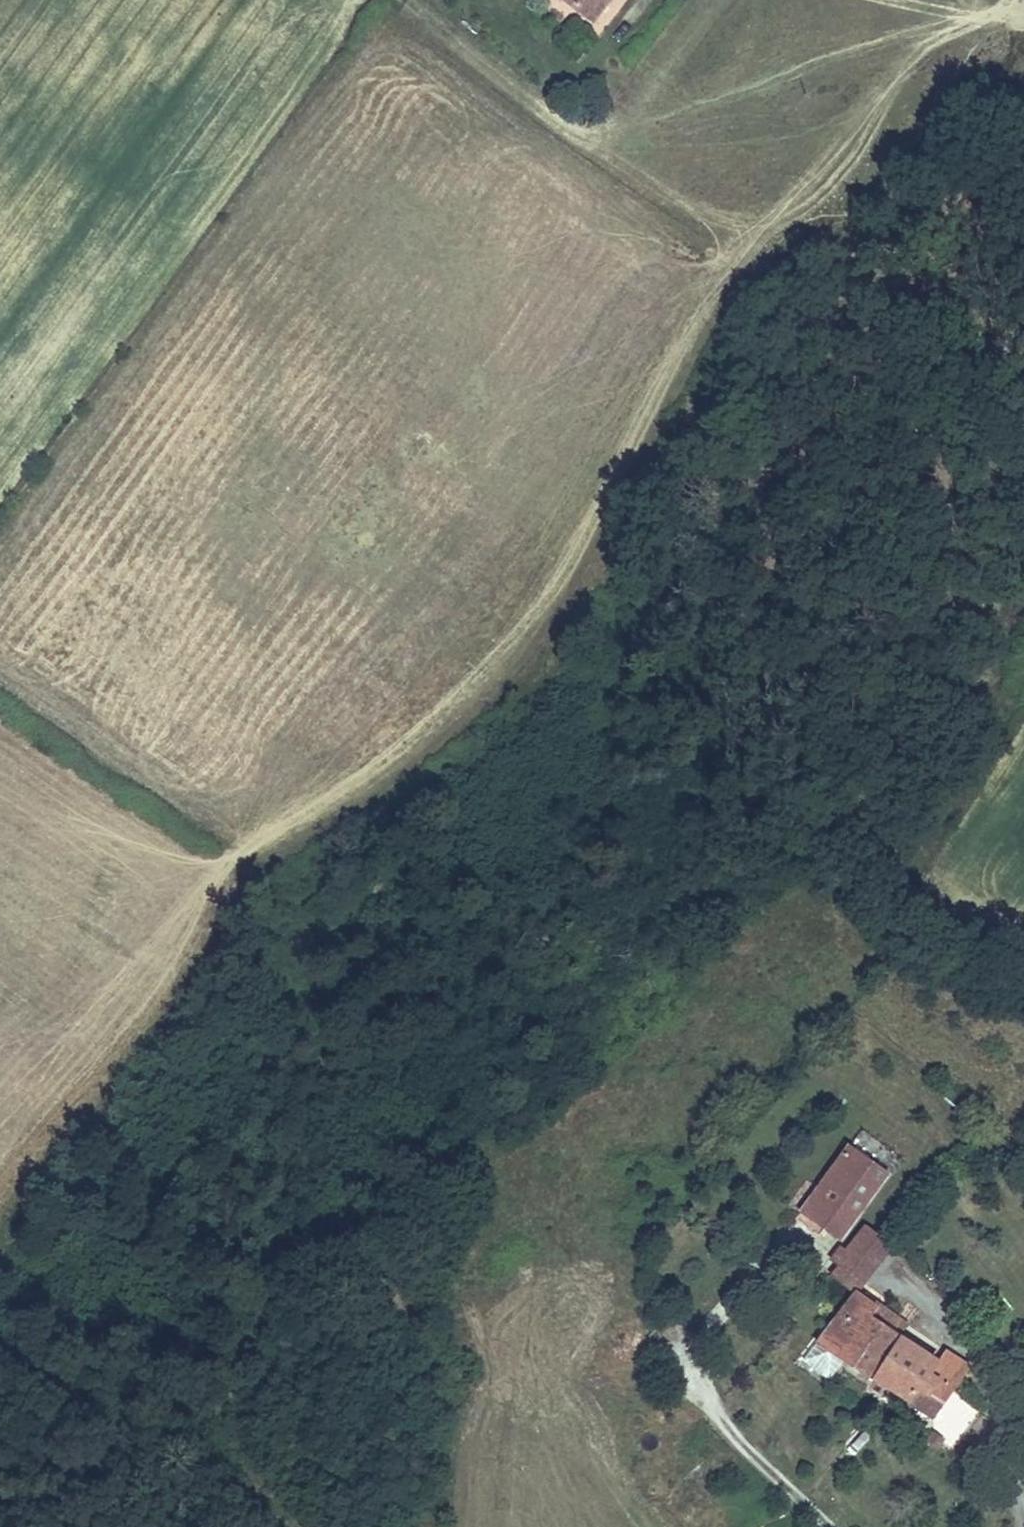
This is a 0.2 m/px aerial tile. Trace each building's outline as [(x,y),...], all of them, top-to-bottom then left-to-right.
[(610,0),(555,0),(591,28),(612,1),(610,0)] [(802,1223),(848,1247),(888,1171),(841,1147),(802,1223)] [(862,1299),(893,1246),(858,1225),(826,1279),(862,1299)] [(859,1308),(830,1347),(855,1364),(884,1325),(859,1308)] [(900,1352),(879,1380),(931,1416),(951,1388),(938,1379),(943,1370),(928,1357),(920,1367),(900,1352)]
